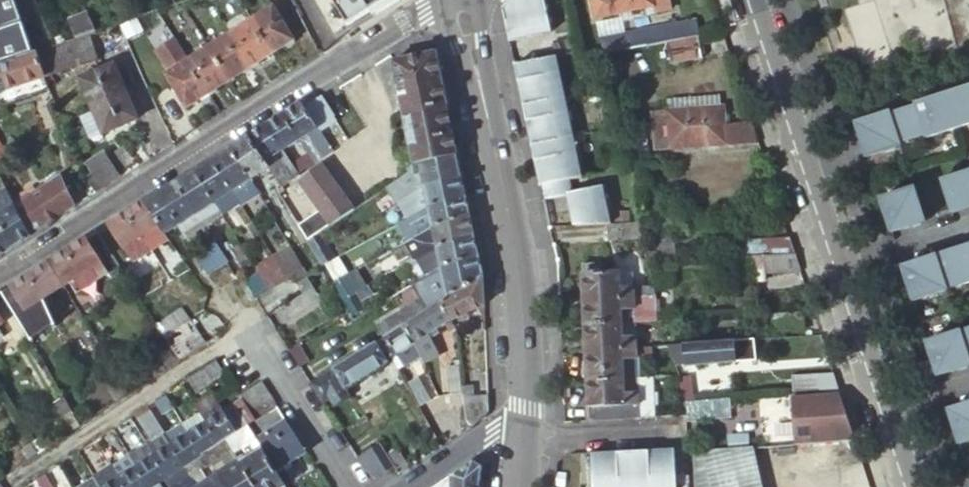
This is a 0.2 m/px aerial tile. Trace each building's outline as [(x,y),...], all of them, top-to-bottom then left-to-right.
[(6,60),(29,52),(11,0),(0,0),(0,62),(6,60)] [(348,26),(370,12),(390,0),(331,0),(348,26)] [(544,0),(512,0),(502,10),(508,39),(509,41),(530,36),(550,31),(544,0)] [(597,17),(654,6),(656,13),(671,10),(669,0),(593,0),(597,17)] [(271,56),(293,42),(273,9),(251,23),(271,56)] [(84,11),(62,18),(72,38),(85,34),(93,31),(84,11)] [(230,36),(250,69),(271,56),(251,23),(230,36)] [(667,43),(687,39),(684,24),(622,37),(625,51),(667,43)] [(72,38),(52,44),(32,51),(31,52),(41,76),(94,58),(85,34),(72,38)] [(208,50),(229,83),(250,69),(230,36),(208,50)] [(703,59),(699,36),(687,39),(667,43),(671,65),(703,59)] [(602,41),(606,55),(625,51),(622,37),(602,41)] [(187,63),(208,96),(229,83),(208,50),(187,63)] [(6,60),(23,98),(46,88),(41,76),(31,52),(29,52),(6,60)] [(415,166),(458,156),(435,54),(393,63),(415,166)] [(517,65),(515,65),(519,86),(524,105),(526,105),(567,96),(558,56),(517,65)] [(1,108),(23,98),(6,60),(0,62),(0,107),(1,108)] [(111,62),(77,76),(100,131),(135,116),(111,62)] [(186,109),(208,96),(187,63),(165,77),(186,109)] [(947,94),(957,125),(958,128),(968,124),(968,86),(947,94)] [(957,125),(947,94),(917,104),(918,106),(891,115),(901,145),(928,136),(928,138),(958,128),(957,125)] [(526,105),(524,105),(528,126),(533,145),(535,145),(575,136),(567,96),(526,105)] [(335,124),(320,99),(303,109),(300,104),(281,116),(297,141),(305,153),(312,165),(330,154),(319,135),(335,124)] [(656,149),(760,144),(754,124),(726,127),(725,108),(654,113),(656,149)] [(891,113),(857,124),(861,135),(861,138),(868,158),(902,147),(901,145),(891,115),(891,113)] [(264,127),(280,152),(297,141),(281,116),(264,127)] [(268,169),(276,181),(279,187),(295,176),(288,164),(280,152),(264,127),(248,137),(268,169)] [(535,145),(533,145),(537,166),(542,186),(545,185),(584,177),(575,136),(535,145)] [(248,137),(229,149),(249,181),(268,169),(248,137)] [(902,147),(868,158),(872,170),(906,159),(902,147)] [(229,149),(212,160),(232,192),(249,181),(229,149)] [(87,180),(94,196),(138,168),(128,152),(111,163),(105,154),(85,167),(92,178),(87,180)] [(288,164),(295,176),(312,165),(305,153),(288,164)] [(426,186),(463,178),(458,156),(415,166),(407,171),(408,174),(387,188),(397,204),(398,203),(413,194),(426,186)] [(212,160),(194,172),(214,204),(232,192),(212,160)] [(330,226),(353,211),(321,167),(298,183),(307,195),(330,226)] [(954,214),(968,209),(968,171),(958,175),(943,180),(946,190),(952,210),(954,214)] [(194,172),(157,195),(177,227),(212,205),(214,204),(194,172)] [(584,177),(545,185),(548,199),(574,194),(587,191),(584,177)] [(13,207),(29,238),(74,209),(59,178),(35,193),(13,207)] [(431,206),(467,198),(463,178),(426,186),(413,194),(398,203),(408,219),(431,206)] [(249,181),(232,192),(239,204),(256,193),(249,181)] [(278,197),(279,197),(284,193),(279,187),(276,181),(271,184),(278,197)] [(279,197),(287,209),(307,195),(298,183),(284,193),(279,197)] [(10,201),(13,207),(35,193),(31,187),(10,201)] [(915,189),(881,200),(892,231),(893,233),(912,227),(926,223),(925,218),(915,189)] [(574,194),(574,226),(609,225),(618,225),(617,190),(587,191),(574,194)] [(5,191),(0,194),(0,224),(13,248),(29,238),(13,207),(10,201),(5,191)] [(214,204),(212,205),(219,217),(239,204),(232,192),(214,204)] [(157,195),(146,202),(165,233),(177,227),(157,195)] [(435,225),(471,217),(467,198),(431,206),(408,219),(402,223),(411,239),(422,232),(435,225)] [(165,233),(146,202),(127,214),(150,251),(169,239),(165,233)] [(212,205),(177,227),(184,239),(219,217),(212,205)] [(127,214),(107,227),(123,249),(132,263),(150,251),(127,214)] [(439,245),(476,237),(471,217),(435,225),(422,232),(427,252),(439,245)] [(646,222),(648,263),(675,262),(672,222),(646,222)] [(13,248),(0,224),(0,257),(13,248)] [(341,239),(350,234),(344,225),(335,231),(341,239)] [(618,225),(609,225),(610,240),(643,240),(639,225),(618,225)] [(306,242),(315,256),(328,248),(320,234),(306,242)] [(331,254),(335,261),(355,250),(363,245),(359,237),(331,254)] [(432,273),(443,267),(443,263),(479,254),(476,237),(439,245),(427,252),(432,273)] [(795,254),(790,237),(741,241),(742,257),(748,257),(795,254)] [(66,253),(88,287),(107,275),(85,241),(66,253)] [(214,245),(196,257),(207,275),(225,263),(214,245)] [(290,278),(294,283),(306,275),(288,245),(270,257),(285,282),(290,278)] [(939,261),(945,281),(948,288),(961,284),(962,286),(968,284),(968,247),(951,253),(953,257),(939,261)] [(321,266),(323,269),(335,261),(331,254),(328,248),(315,256),(321,266)] [(355,250),(335,261),(342,272),(346,279),(365,267),(361,260),(355,250)] [(75,295),(88,287),(66,253),(47,265),(62,289),(68,285),(75,295)] [(404,327),(441,305),(484,278),(479,254),(443,263),(443,267),(447,284),(379,327),(386,338),(404,327)] [(766,274),(801,272),(795,254),(748,257),(749,281),(766,281),(766,274)] [(268,292),(285,282),(270,257),(252,268),(268,292)] [(924,261),(904,268),(915,302),(948,291),(948,288),(945,281),(939,261),(937,257),(924,261)] [(333,287),(346,279),(342,272),(335,261),(323,269),(333,287)] [(27,277),(42,301),(62,289),(47,265),(27,277)] [(582,266),(584,301),(655,298),(654,289),(637,289),(634,288),(621,289),(621,272),(603,273),(603,265),(582,266)] [(251,303),(268,292),(252,268),(235,279),(251,303)] [(633,272),(621,272),(621,289),(634,288),(633,272)] [(27,277),(8,289),(23,313),(24,312),(32,325),(48,315),(42,301),(27,277)] [(301,295),(274,313),(282,326),(322,299),(308,278),(295,286),(301,295)] [(441,305),(454,326),(486,307),(484,278),(441,305)] [(333,287),(343,304),(356,296),(346,279),(333,287)] [(68,285),(62,289),(69,299),(75,295),(68,285)] [(343,304),(348,313),(352,318),(365,311),(356,296),(343,304)] [(584,301),(585,325),(624,322),(624,310),(656,308),(655,298),(584,301)] [(369,306),(372,311),(378,308),(375,303),(369,306)] [(75,309),(80,318),(89,313),(83,304),(75,309)] [(421,356),(423,362),(439,355),(433,339),(454,326),(441,305),(404,327),(415,345),(421,356)] [(637,321),(657,320),(656,308),(624,310),(624,322),(637,321)] [(181,311),(156,328),(163,338),(188,321),(181,311)] [(205,345),(189,321),(188,321),(163,338),(166,343),(178,362),(205,345)] [(624,336),(637,335),(637,321),(624,322),(624,336)] [(586,350),(638,347),(637,335),(624,336),(624,322),(585,325),(586,350)] [(380,342),(387,353),(397,369),(402,366),(403,367),(421,356),(415,345),(404,327),(386,338),(380,342)] [(928,343),(939,376),(959,370),(968,367),(968,354),(963,334),(962,332),(928,343)] [(756,361),(755,339),(669,345),(676,365),(686,364),(685,367),(756,361)] [(376,345),(382,355),(387,353),(380,342),(376,345)] [(159,361),(165,370),(178,362),(166,343),(153,351),(159,361)] [(369,349),(333,372),(345,390),(344,392),(345,394),(389,367),(382,355),(376,345),(369,349)] [(653,359),(652,346),(638,347),(586,350),(588,381),(625,379),(625,360),(653,359)] [(219,360),(192,378),(200,390),(227,373),(219,360)] [(149,368),(154,377),(165,370),(159,361),(149,368)] [(102,390),(118,379),(113,370),(109,364),(93,375),(102,390)] [(118,379),(119,380),(128,394),(139,387),(130,373),(126,376),(120,366),(113,370),(118,379)] [(451,395),(464,394),(464,388),(462,368),(449,369),(451,395)] [(333,372),(309,386),(323,407),(331,402),(335,408),(348,400),(345,394),(344,392),(345,390),(333,372)] [(680,376),(683,402),(694,402),(692,375),(680,376)] [(792,376),(793,392),(820,391),(820,375),(792,376)] [(405,384),(420,410),(432,403),(417,377),(405,384)] [(590,421),(639,418),(638,378),(625,379),(588,381),(590,421)] [(128,394),(119,380),(107,388),(109,390),(116,402),(128,394)] [(268,394),(261,383),(240,396),(247,408),(268,394)] [(466,421),(472,428),(486,418),(489,411),(489,397),(475,398),(474,388),(464,388),(464,394),(466,421)] [(224,411),(216,399),(212,393),(193,405),(199,415),(219,446),(225,442),(237,435),(222,412),(224,411)] [(165,413),(177,406),(170,394),(158,402),(165,413)] [(795,445),(855,440),(840,394),(791,397),(795,445)] [(277,408),(268,395),(248,409),(256,422),(277,408)] [(46,408),(64,435),(80,425),(73,414),(63,397),(46,408)] [(240,401),(224,411),(222,412),(237,435),(248,428),(255,423),(240,401)] [(950,411),(961,444),(968,442),(968,404),(950,411)] [(73,414),(80,425),(89,419),(82,408),(73,414)] [(248,428),(253,437),(260,447),(277,473),(306,453),(277,408),(256,422),(255,423),(248,428)] [(167,480),(184,469),(164,437),(148,413),(135,422),(151,446),(147,448),(167,480)] [(181,426),(201,458),(205,455),(219,446),(199,415),(181,426)] [(164,437),(184,469),(201,458),(181,426),(164,437)] [(225,442),(231,451),(253,437),(248,428),(237,435),(225,442)] [(34,455),(46,447),(38,435),(26,443),(34,455)] [(205,455),(211,465),(231,451),(225,442),(219,446),(205,455)] [(24,461),(34,455),(26,443),(24,444),(17,449),(24,461)] [(384,474),(393,468),(377,444),(356,457),(364,470),(365,470),(376,480),(384,474)] [(254,486),(282,486),(285,485),(277,473),(260,447),(238,462),(254,486)] [(167,480),(147,448),(131,458),(149,486),(156,486),(164,481),(167,480)] [(694,452),(696,486),(761,486),(752,448),(694,452)] [(674,449),(653,450),(633,451),(633,454),(635,486),(676,486),(674,449)] [(231,451),(211,465),(212,467),(221,461),(227,469),(238,462),(231,451)] [(633,451),(612,453),(592,454),(593,486),(635,486),(633,454),(633,451)] [(201,458),(184,469),(190,478),(211,465),(205,455),(201,458)] [(131,458),(112,470),(123,486),(149,486),(131,458)] [(217,475),(225,486),(254,486),(238,462),(227,469),(221,461),(212,467),(217,475)] [(482,470),(473,464),(453,478),(453,486),(480,486),(482,470)] [(184,469),(167,480),(164,481),(168,486),(176,486),(190,478),(184,469)] [(112,470),(95,481),(99,486),(123,486),(112,470)] [(48,472),(39,478),(44,486),(55,486),(56,486),(48,472)] [(199,486),(225,486),(217,475),(199,486)]
